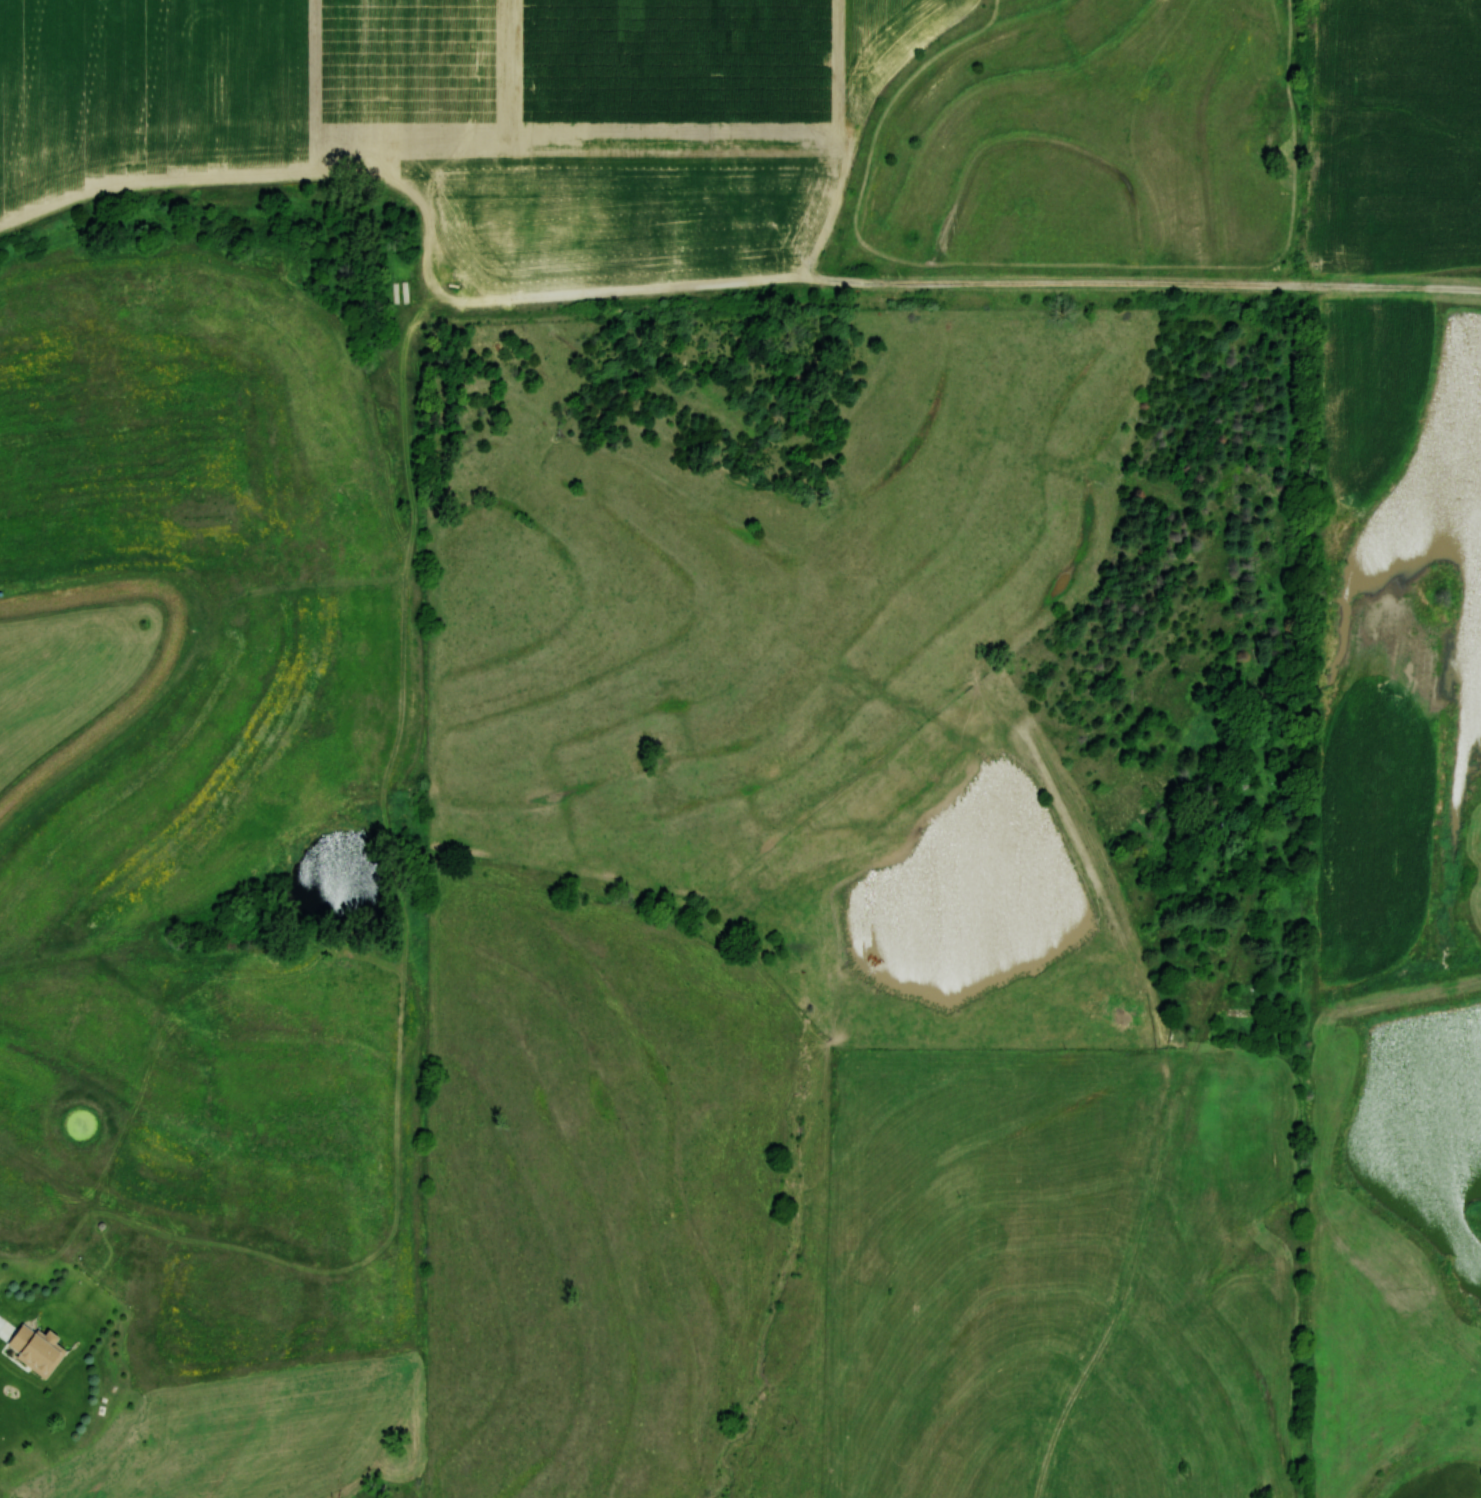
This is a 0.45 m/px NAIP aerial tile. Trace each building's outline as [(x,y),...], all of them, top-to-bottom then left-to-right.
[(45,1380),(66,1352),(55,1344),(59,1340),(48,1331),(42,1339),(22,1325),(4,1350),(45,1380)]
